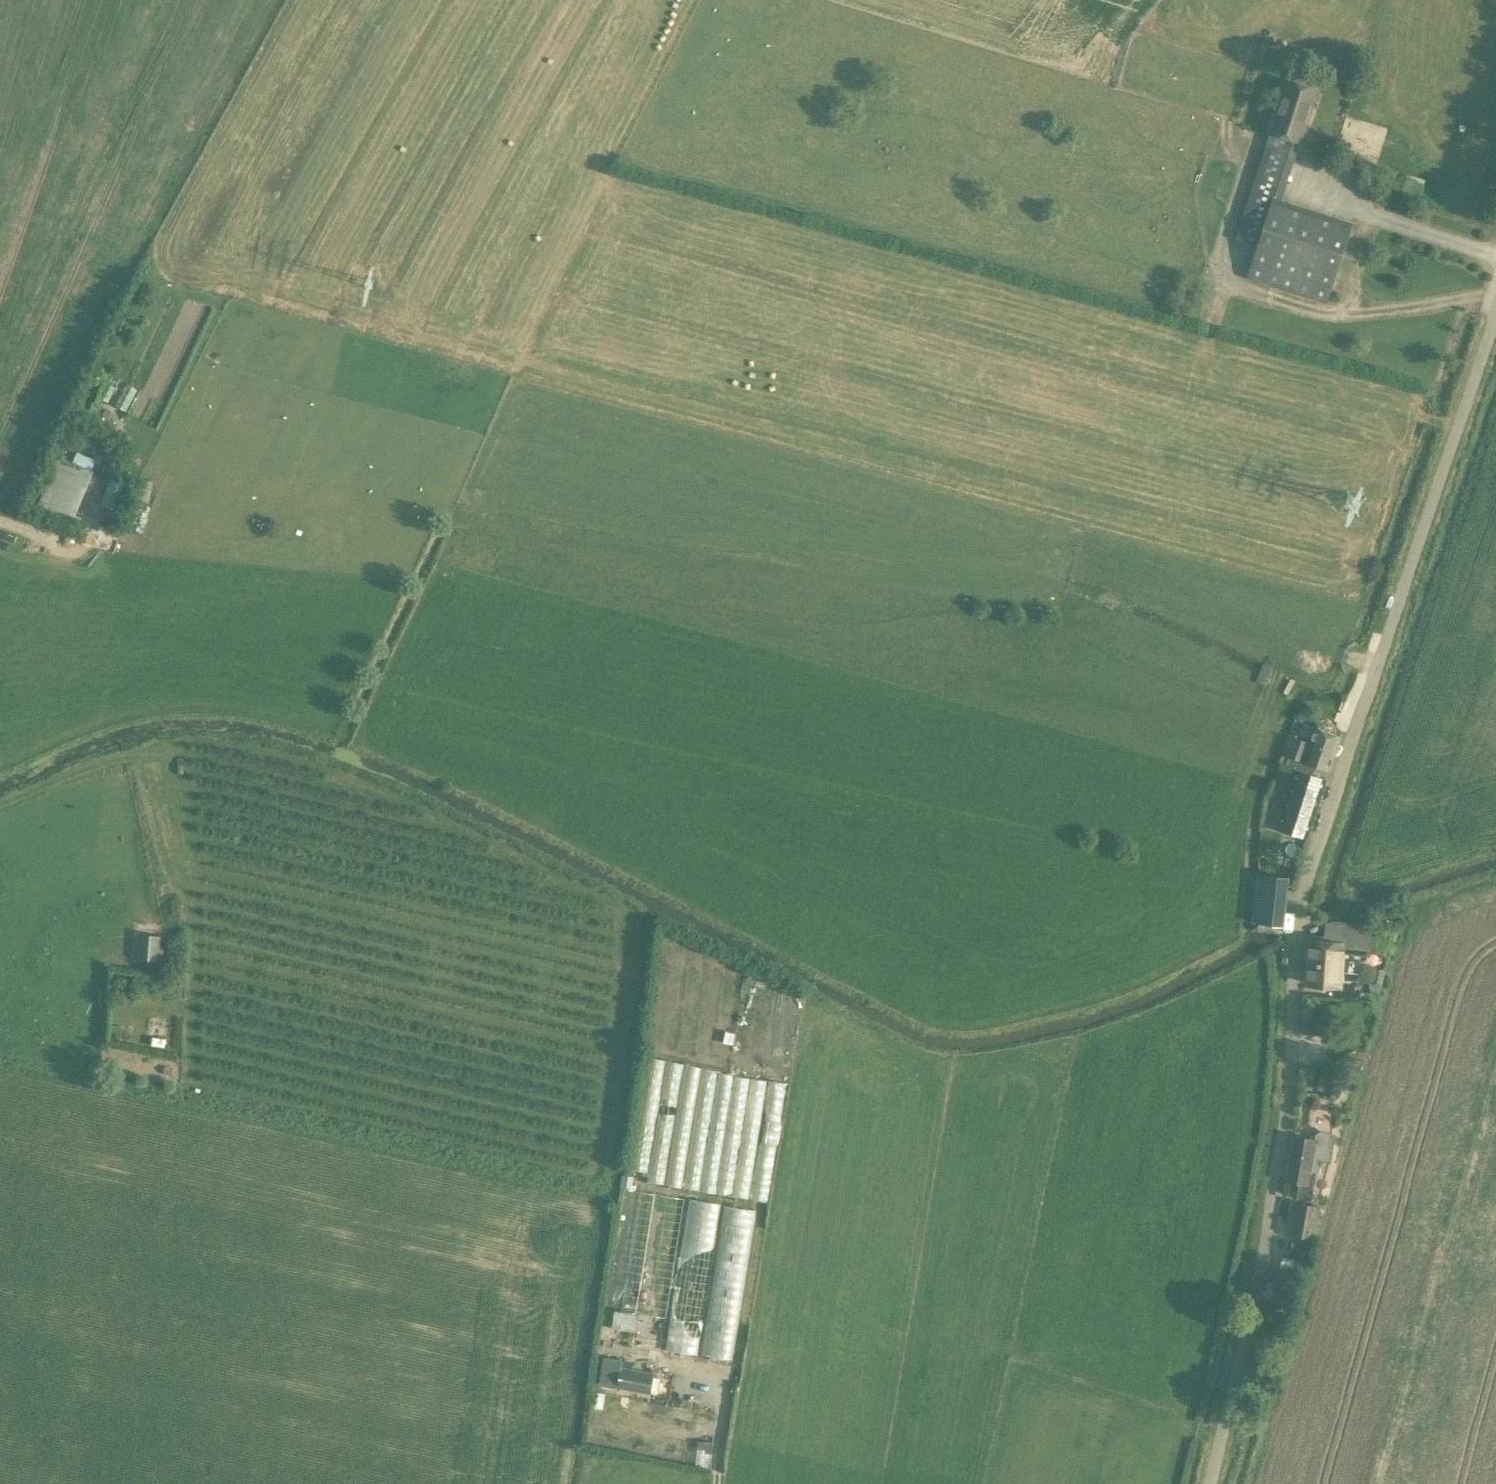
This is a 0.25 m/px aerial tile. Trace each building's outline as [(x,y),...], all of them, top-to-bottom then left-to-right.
[(1317,90),(1287,81),(1270,132),(1269,132),(1235,239),(1257,245),(1247,277),(1326,303),(1353,222),(1282,200),(1300,142),(1299,141),(1301,133),(1303,134),(1317,90)] [(121,379),(109,374),(105,382),(116,388),(121,379)] [(115,389),(106,384),(100,398),(109,402),(115,389)] [(126,384),(115,406),(127,411),(138,390),(126,384)] [(77,452),(74,462),(92,467),(95,457),(77,452)] [(58,457),(38,507),(74,522),(95,472),(58,457)] [(112,478),(100,505),(117,512),(128,485),(112,478)] [(1327,768),(1338,734),(1316,727),(1309,748),(1292,742),(1285,766),(1309,774),(1313,764),(1327,768)] [(1324,780),(1294,770),(1275,828),(1305,838),(1324,780)] [(1264,887),(1260,924),(1284,926),(1288,889),(1264,887)] [(1339,985),(1351,987),(1352,981),(1357,982),(1360,956),(1369,956),(1373,923),(1355,921),(1354,925),(1325,921),(1322,945),(1309,944),(1307,983),(1339,985)] [(1396,924),(1377,922),(1374,937),(1393,940),(1396,924)] [(137,959),(158,962),(161,936),(140,934),(137,959)] [(1372,982),(1381,984),(1384,970),(1375,968),(1372,982)] [(790,1064),(801,996),(782,993),(771,1061),(790,1064)] [(1345,1067),(1344,1075),(1357,1076),(1361,1064),(1356,1062),(1345,1067)] [(1294,1137),(1286,1180),(1301,1182),(1298,1199),(1310,1201),(1311,1195),(1315,1174),(1309,1173),(1310,1164),(1328,1167),(1333,1139),(1330,1134),(1321,1132),(1316,1135),(1315,1141),(1294,1137)] [(631,1188),(633,1176),(623,1174),(621,1186),(631,1188)] [(737,1358),(754,1207),(697,1200),(693,1233),(681,1231),(668,1349),(701,1353),(700,1354),(737,1358)] [(1297,1203),(1291,1236),(1313,1240),(1319,1209),(1319,1207),(1297,1203)] [(609,1304),(660,1314),(673,1250),(649,1245),(646,1262),(618,1257),(609,1304)] [(1299,1272),(1303,1261),(1283,1257),(1279,1267),(1299,1272)] [(636,1330),(637,1311),(611,1310),(610,1328),(636,1330)] [(631,1343),(646,1346),(648,1335),(633,1332),(631,1343)] [(652,1374),(618,1368),(615,1384),(650,1390),(652,1374)]
